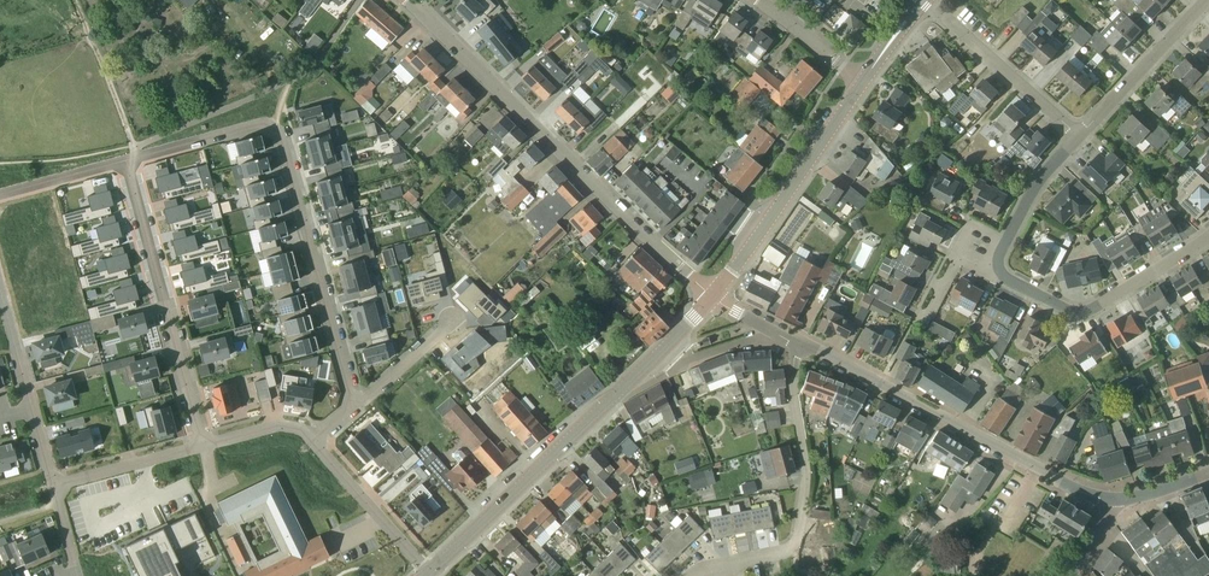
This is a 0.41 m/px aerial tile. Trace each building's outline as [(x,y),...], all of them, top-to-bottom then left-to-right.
[(322,0),(305,0),(304,1),(306,3),(298,12),(307,19),(322,0)] [(404,29),(370,0),(367,0),(356,13),(392,44),(404,29)] [(496,6),(490,0),(462,0),(464,1),(456,9),(470,22),(481,11),(486,16),(496,6)] [(653,0),(638,0),(641,1),(638,6),(646,12),(653,0)] [(655,10),(656,11),(663,0),(653,0),(646,12),(645,13),(651,16),(655,10)] [(689,14),(683,10),(674,24),(683,30),(691,18),(707,29),(713,20),(711,20),(721,4),(720,3),(721,2),(721,0),(698,0),(689,14)] [(1047,16),(1050,13),(1051,12),(1053,14),(1056,10),(1060,6),(1054,0),(1052,0),(1049,2),(1045,7),(1046,7),(1042,11),(1047,16)] [(1130,8),(1122,0),(1117,0),(1114,4),(1122,11),(1112,23),(1132,41),(1143,29),(1125,13),(1130,8)] [(1164,7),(1156,0),(1144,0),(1139,5),(1153,19),(1164,7)] [(1017,26),(1029,12),(1022,5),(1010,20),(1017,26)] [(1053,32),(1042,22),(1047,16),(1041,11),(1032,21),(1031,22),(1023,31),(1028,36),(1022,44),(1033,55),(1053,32)] [(736,50),(746,37),(739,32),(747,22),(734,12),(720,30),(729,37),(726,42),(736,50)] [(287,21),(278,14),(273,20),(282,28),(287,21)] [(838,32),(853,44),(865,27),(851,16),(838,32)] [(493,19),(477,31),(505,66),(523,52),(508,33),(506,35),(493,19)] [(578,30),(581,32),(585,30),(587,27),(586,23),(582,22),(578,23),(577,26),(578,30)] [(1132,41),(1112,23),(1111,22),(1101,34),(1097,30),(1092,36),(1106,49),(1111,43),(1121,53),(1132,41)] [(1076,42),(1086,31),(1081,26),(1071,37),(1076,42)] [(767,33),(765,35),(759,31),(752,41),(746,37),(736,50),(745,57),(749,52),(758,59),(767,48),(770,50),(777,40),(767,33)] [(1087,42),(1092,36),(1086,31),(1076,42),(1082,47),(1087,42)] [(1058,51),(1046,40),(1054,32),(1053,32),(1033,55),(1046,65),(1058,51)] [(549,53),(565,40),(559,33),(543,46),(549,53)] [(1100,54),(1106,49),(1092,36),(1087,42),(1100,54)] [(1200,45),(1208,53),(1208,36),(1200,45)] [(936,86),(943,95),(960,80),(958,77),(967,70),(957,57),(955,58),(950,52),(942,57),(933,45),(925,51),(924,51),(921,53),(922,54),(906,66),(926,93),(936,86)] [(421,73),(434,59),(423,48),(416,56),(412,52),(400,63),(415,78),(421,72),(421,73)] [(593,49),(588,55),(594,61),(599,55),(593,49)] [(677,59),(668,53),(663,61),(671,67),(677,59)] [(433,90),(442,82),(437,77),(445,70),(434,59),(421,73),(431,83),(428,86),(433,90)] [(1208,67),(1202,73),(1187,59),(1174,73),(1196,93),(1208,80),(1208,81),(1208,68),(1208,67)] [(550,72),(543,65),(539,60),(521,77),(533,89),(550,72)] [(577,78),(589,66),(583,60),(571,72),(577,78)] [(589,66),(577,78),(583,84),(595,71),(594,70),(601,63),(597,60),(590,66),(589,66)] [(772,97),(781,105),(795,90),(804,98),(822,77),(802,60),(772,97)] [(1093,82),(1087,76),(1092,70),(1097,65),(1092,60),(1081,71),(1068,86),(1080,97),(1093,82)] [(1068,86),(1081,71),(1070,61),(1057,75),(1068,86)] [(386,63),(374,75),(380,81),(392,69),(386,63)] [(749,79),(755,84),(766,70),(760,65),(749,79)] [(550,72),(533,89),(545,100),(562,83),(557,78),(550,72)] [(361,88),(367,81),(360,74),(353,81),(361,88)] [(451,102),(464,89),(453,78),(446,86),(442,82),(433,90),(418,105),(425,112),(437,99),(445,107),(446,107),(451,102)] [(743,111),(761,91),(749,80),(749,81),(745,78),(735,89),(739,92),(731,101),(743,111)] [(633,88),(623,79),(615,86),(626,96),(633,88)] [(998,91),(985,79),(969,98),(969,97),(963,93),(953,104),(964,114),(977,99),(985,106),(998,91)] [(670,85),(661,94),(671,104),(680,95),(670,85)] [(900,134),(892,128),(902,113),(900,112),(910,97),(898,88),(888,103),(885,101),(875,117),(878,119),(873,128),(883,134),(894,142),(900,134)] [(1174,100),(1165,92),(1160,88),(1147,102),(1161,115),(1170,106),(1181,116),(1192,104),(1181,93),(1174,100)] [(451,102),(461,113),(458,115),(463,120),(472,112),(467,107),(475,100),(464,89),(451,102)] [(941,96),(935,89),(930,94),(935,101),(941,96)] [(566,122),(584,104),(572,93),(555,111),(566,122)] [(363,107),(371,115),(380,104),(373,96),(363,107)] [(601,109),(595,115),(584,104),(566,122),(578,134),(583,128),(588,134),(607,115),(601,109)] [(1024,131),(1018,125),(1026,116),(1013,104),(994,125),(1005,134),(1000,139),(1009,147),(1024,131)] [(304,120),(305,126),(328,121),(325,106),(309,110),(309,108),(300,110),(302,121),(304,120)] [(449,110),(446,107),(445,107),(434,119),(438,123),(444,116),(443,115),(449,110)] [(388,121),(393,116),(387,110),(382,115),(388,121)] [(1119,131),(1136,146),(1144,137),(1158,150),(1171,137),(1159,126),(1153,133),(1134,115),(1119,131)] [(496,147),(516,126),(505,116),(493,129),(492,128),(485,136),(496,147)] [(949,117),(945,118),(942,121),(942,125),(945,128),(950,128),(953,125),(952,120),(949,117)] [(740,148),(757,162),(781,131),(763,118),(740,148)] [(1199,128),(1206,124),(1202,118),(1195,122),(1199,128)] [(514,150),(527,137),(516,126),(496,147),(502,153),(509,146),(514,150)] [(308,147),(309,154),(334,148),(332,135),(335,135),(333,127),(318,130),(319,137),(309,140),(310,146),(308,147)] [(478,128),(465,140),(472,147),(484,135),(478,128)] [(1015,146),(1025,155),(1033,162),(1052,142),(1039,131),(1036,134),(1030,129),(1015,146)] [(396,140),(400,135),(395,130),(390,134),(396,140)] [(1208,137),(1202,131),(1195,137),(1201,143),(1208,137)] [(591,166),(605,181),(632,154),(631,153),(637,147),(625,134),(606,152),(605,152),(591,166)] [(239,165),(242,164),(254,161),(252,153),(266,150),(262,136),(237,142),(240,155),(237,156),(239,165)] [(856,179),(864,167),(877,176),(885,181),(895,165),(888,157),(871,137),(863,147),(872,154),(867,161),(851,151),(840,168),(856,179)] [(916,146),(923,154),(932,147),(924,138),(916,146)] [(1186,143),(1183,140),(1173,151),(1176,154),(1186,143)] [(520,184),(514,177),(515,176),(514,176),(521,169),(517,166),(522,161),(530,169),(544,156),(533,143),(518,158),(505,171),(503,169),(499,173),(508,183),(502,188),(509,195),(520,184)] [(393,147),(395,154),(401,152),(399,145),(393,147)] [(673,162),(682,151),(674,145),(665,155),(673,162)] [(726,178),(742,192),(762,167),(746,154),(740,150),(740,149),(735,145),(725,158),(726,160),(735,167),(726,178)] [(313,161),(315,168),(325,166),(327,173),(342,169),(341,161),(337,162),(334,148),(309,154),(311,162),(313,161)] [(451,155),(451,154),(446,149),(440,155),(441,156),(446,161),(451,155)] [(1088,165),(1079,173),(1101,193),(1109,185),(1108,183),(1111,179),(1112,180),(1120,171),(1119,171),(1126,164),(1113,151),(1106,158),(1100,153),(1092,162),(1093,163),(1090,167),(1088,165)] [(1004,169),(1006,170),(1009,167),(1007,166),(1011,161),(1005,155),(997,163),(1004,169)] [(503,169),(508,164),(502,157),(488,172),(482,177),(488,183),(493,178),(494,178),(499,173),(503,169)] [(904,165),(907,170),(915,164),(916,165),(919,162),(913,157),(910,159),(911,160),(904,165)] [(245,186),(248,186),(259,183),(257,175),(271,171),(268,158),(242,164),(246,177),(242,178),(245,186)] [(634,164),(615,182),(627,195),(645,176),(650,170),(646,166),(642,171),(634,164)] [(557,221),(583,197),(554,166),(540,180),(551,192),(526,215),(545,236),(558,223),(557,221)] [(1195,170),(1191,166),(1183,174),(1188,178),(1181,186),(1188,193),(1180,202),(1183,206),(1197,220),(1205,211),(1203,209),(1208,202),(1208,194),(1207,192),(1208,190),(1208,183),(1195,170)] [(154,175),(155,182),(160,181),(162,195),(204,185),(200,173),(182,178),(179,168),(154,175)] [(954,195),(960,183),(940,173),(930,192),(928,191),(923,200),(943,211),(947,202),(951,204),(955,196),(954,195)] [(1135,184),(1140,178),(1135,173),(1129,178),(1135,184)] [(638,206),(664,180),(660,176),(653,184),(645,176),(627,195),(638,206)] [(318,189),(320,197),(345,191),(342,177),(319,183),(321,189),(318,189)] [(979,178),(972,191),(979,195),(974,206),(983,210),(983,209),(997,216),(1010,192),(1009,191),(1005,198),(995,193),(997,188),(979,178)] [(250,208),(253,207),(265,204),(263,196),(277,193),(273,179),(248,186),(251,198),(248,199),(250,208)] [(660,191),(668,183),(664,180),(638,206),(650,217),(668,199),(660,191)] [(871,201),(862,194),(851,186),(846,192),(830,181),(820,196),(841,211),(848,201),(855,206),(859,210),(871,201)] [(217,193),(224,192),(222,182),(215,184),(217,193)] [(522,183),(520,184),(509,195),(502,202),(511,211),(530,192),(522,183)] [(1082,196),(1073,187),(1069,184),(1047,208),(1063,223),(1075,211),(1081,216),(1092,205),(1091,204),(1098,197),(1088,188),(1082,196)] [(392,188),(394,198),(403,196),(400,186),(392,188)] [(412,187),(403,196),(412,205),(421,195),(412,187)] [(452,210),(462,200),(452,189),(442,200),(452,210)] [(103,197),(108,196),(106,190),(89,195),(92,206),(69,213),(72,224),(109,213),(103,197)] [(735,215),(744,203),(727,190),(718,202),(735,215)] [(324,204),(326,211),(349,205),(345,191),(320,197),(322,205),(324,204)] [(662,229),(689,201),(685,197),(676,206),(668,199),(650,217),(662,229)] [(256,230),(259,229),(271,226),(269,218),(282,214),(279,200),(265,204),(253,207),(257,220),(254,221),(256,230)] [(165,209),(167,216),(171,215),(175,231),(214,220),(211,208),(192,214),(190,202),(165,209)] [(594,226),(603,218),(589,202),(570,219),(576,226),(575,227),(583,236),(580,239),(587,247),(601,234),(594,226)] [(726,228),(735,215),(718,202),(708,215),(726,228)] [(1155,220),(1167,240),(1179,233),(1171,220),(1181,214),(1169,203),(1163,207),(1167,213),(1155,220)] [(820,208),(815,214),(828,226),(834,220),(820,208)] [(948,230),(930,221),(932,217),(921,211),(914,224),(917,225),(910,237),(929,247),(932,240),(940,244),(948,230)] [(716,240),(726,228),(708,215),(699,227),(716,240)] [(351,217),(354,229),(359,227),(356,216),(351,217)] [(328,231),(330,239),(355,232),(351,219),(329,224),(331,230),(328,231)] [(851,222),(854,229),(863,225),(860,219),(851,222)] [(1156,247),(1167,240),(1155,220),(1144,227),(1141,222),(1134,226),(1142,239),(1148,235),(1156,247)] [(113,230),(117,228),(115,222),(97,228),(100,238),(79,245),(82,256),(118,246),(113,230)] [(259,242),(262,251),(276,247),(274,239),(288,236),(284,222),(271,226),(259,229),(262,242),(259,242)] [(419,226),(422,236),(430,233),(427,223),(419,226)] [(558,223),(545,236),(545,237),(533,249),(541,257),(567,233),(558,223)] [(1115,237),(1118,242),(1130,263),(1142,256),(1135,243),(1142,239),(1134,226),(1127,231),(1115,237)] [(686,236),(707,252),(716,240),(699,227),(693,235),(683,227),(680,231),(684,234),(683,235),(685,237),(686,236)] [(1064,238),(1072,242),(1075,235),(1068,231),(1064,238)] [(335,247),(336,252),(359,246),(355,232),(330,239),(332,247),(335,247)] [(172,241),(173,247),(178,246),(181,262),(220,252),(217,241),(197,246),(195,235),(172,241)] [(697,265),(707,252),(686,236),(685,237),(676,249),(697,265)] [(1111,258),(1119,270),(1130,263),(1118,242),(1107,249),(1100,237),(1092,242),(1104,262),(1111,258)] [(229,248),(226,238),(219,240),(222,250),(229,248)] [(765,256),(766,256),(773,261),(771,264),(778,269),(790,252),(773,241),(770,245),(765,253),(764,254),(764,255),(765,256)] [(1051,249),(1040,244),(1033,257),(1035,258),(1030,267),(1046,275),(1049,269),(1056,272),(1068,250),(1055,243),(1051,249)] [(584,253),(591,260),(598,252),(591,245),(584,253)] [(798,245),(794,253),(804,258),(808,250),(798,245)] [(271,272),(297,265),(293,251),(279,254),(278,248),(281,247),(281,246),(278,247),(277,247),(262,251),(264,260),(267,259),(271,272)] [(641,290),(662,268),(639,247),(617,273),(640,294),(640,292),(641,290)] [(919,254),(920,252),(910,247),(906,256),(900,253),(897,259),(893,258),(892,260),(886,256),(883,262),(893,267),(907,275),(911,267),(922,273),(925,267),(927,268),(931,261),(919,254)] [(342,272),(344,280),(367,274),(364,261),(368,260),(366,251),(349,256),(351,263),(340,266),(342,272)] [(123,261),(128,260),(126,254),(106,260),(109,271),(88,276),(91,288),(128,277),(123,261)] [(777,316),(807,260),(795,254),(781,281),(774,277),(772,282),(757,274),(744,300),(777,316)] [(797,319),(797,318),(819,277),(827,281),(832,273),(836,265),(836,264),(830,261),(831,258),(829,257),(823,268),(824,268),(823,269),(807,260),(777,316),(801,328),(804,323),(797,319)] [(397,265),(395,259),(384,262),(386,268),(397,265)] [(1069,287),(1102,280),(1097,259),(1064,266),(1069,287)] [(890,274),(893,267),(883,262),(880,268),(890,274)] [(273,294),(292,289),(292,288),(289,289),(287,282),(300,279),(297,265),(271,272),(274,285),(271,286),(273,294)] [(836,265),(832,273),(827,281),(827,282),(836,286),(845,269),(836,265)] [(1205,273),(1199,277),(1192,265),(1181,272),(1193,290),(1203,284),(1207,290),(1208,289),(1208,280),(1205,273)] [(228,277),(227,272),(207,277),(205,272),(204,266),(181,272),(183,278),(187,277),(189,282),(192,293),(210,288),(221,285),(230,283),(228,277)] [(388,269),(390,275),(399,273),(398,267),(388,269)] [(652,298),(672,277),(662,268),(641,290),(640,292),(640,294),(641,295),(632,303),(641,313),(650,305),(650,306),(655,301),(652,298)] [(1182,297),(1193,290),(1181,272),(1171,278),(1178,290),(1172,293),(1180,306),(1186,303),(1182,297)] [(436,278),(403,287),(409,308),(438,300),(437,294),(441,293),(440,288),(447,286),(444,273),(435,275),(436,278)] [(238,274),(228,277),(230,283),(239,280),(238,274)] [(377,294),(375,286),(371,287),(367,274),(344,280),(346,288),(348,294),(358,291),(360,298),(377,294)] [(906,281),(913,285),(916,280),(909,277),(906,281)] [(985,291),(975,287),(969,283),(970,281),(962,277),(948,302),(956,306),(958,303),(974,311),(985,291)] [(221,285),(224,293),(242,288),(239,280),(230,283),(221,285)] [(893,293),(885,289),(874,283),(869,293),(876,297),(882,300),(900,310),(901,310),(898,308),(902,302),(908,305),(917,289),(900,280),(893,293)] [(495,319),(505,310),(500,304),(498,306),(474,282),(458,298),(479,319),(485,313),(487,315),(489,314),(495,319)] [(527,288),(525,285),(522,284),(519,285),(518,283),(510,290),(510,289),(507,289),(505,291),(505,293),(506,294),(503,297),(511,305),(525,291),(526,292),(527,288)] [(96,307),(99,318),(114,314),(137,308),(134,297),(133,292),(137,291),(136,285),(113,291),(116,302),(96,307)] [(1180,306),(1172,293),(1167,297),(1159,285),(1149,292),(1160,311),(1171,304),(1174,310),(1180,306)] [(536,286),(515,304),(520,310),(540,292),(536,286)] [(280,319),(296,315),(295,311),(308,308),(304,293),(291,297),(289,290),(292,289),(273,294),(275,302),(278,301),(282,314),(279,315),(280,319)] [(1150,317),(1160,311),(1149,292),(1138,299),(1145,310),(1139,314),(1147,327),(1153,323),(1150,317)] [(875,297),(867,293),(860,306),(868,310),(875,297)] [(378,316),(383,315),(377,294),(360,298),(362,305),(352,308),(353,314),(351,314),(353,323),(378,316)] [(187,305),(192,321),(210,316),(210,314),(218,311),(214,296),(208,297),(208,296),(207,296),(207,297),(189,302),(190,304),(187,305)] [(1020,323),(1013,319),(1019,307),(1005,300),(1004,301),(996,296),(986,315),(993,319),(988,328),(1000,334),(999,337),(1009,343),(1020,323)] [(878,310),(882,300),(876,297),(870,309),(876,312),(877,311),(878,310)] [(249,298),(232,303),(238,322),(247,319),(244,310),(252,307),(249,298)] [(406,299),(397,301),(399,309),(408,306),(406,299)] [(649,306),(650,306),(650,305),(641,313),(632,303),(624,310),(631,319),(638,311),(641,314),(646,319),(634,331),(648,346),(669,327),(649,306)] [(510,309),(500,318),(505,323),(508,323),(516,315),(510,309)] [(830,309),(819,328),(833,335),(835,331),(848,338),(856,323),(843,317),(843,316),(830,309)] [(1173,322),(1178,332),(1194,323),(1188,313),(1173,322)] [(91,320),(94,332),(117,325),(114,314),(99,318),(91,320)] [(144,314),(125,319),(125,318),(124,319),(125,320),(119,321),(123,337),(148,330),(144,314)] [(286,340),(302,336),(301,332),(314,329),(310,314),(297,318),(296,315),(280,319),(281,323),(284,322),(288,335),(284,336),(286,340)] [(1113,333),(1111,335),(1119,347),(1135,337),(1135,336),(1142,332),(1131,315),(1125,319),(1123,316),(1108,325),(1113,333)] [(353,323),(356,331),(358,330),(359,336),(369,333),(371,340),(389,336),(387,328),(382,329),(378,316),(353,323)] [(1044,349),(1045,349),(1049,351),(1057,344),(1061,336),(1053,332),(1052,335),(1039,328),(1043,322),(1030,316),(1020,336),(1026,339),(1023,345),(1031,350),(1035,344),(1044,349)] [(94,332),(91,320),(74,325),(79,346),(97,341),(94,332)] [(943,337),(947,328),(934,321),(929,330),(943,337)] [(251,324),(234,329),(236,337),(254,332),(251,324)] [(494,339),(506,338),(505,326),(492,327),(494,339)] [(591,326),(574,337),(581,349),(598,338),(591,326)] [(886,330),(884,335),(883,334),(882,335),(867,327),(858,344),(874,353),(875,352),(885,357),(896,335),(895,332),(889,329),(886,330)] [(1074,364),(1078,361),(1080,363),(1093,355),(1096,360),(1108,352),(1105,347),(1106,347),(1096,332),(1094,333),(1091,329),(1080,336),(1083,340),(1070,348),(1073,353),(1068,356),(1074,364)] [(408,340),(416,338),(414,330),(406,332),(408,340)] [(485,343),(474,330),(444,357),(449,363),(442,370),(453,381),(472,363),(470,356),(485,343)] [(960,337),(965,342),(972,336),(967,331),(960,337)] [(256,332),(255,338),(257,344),(261,343),(263,334),(256,332)] [(302,336),(286,340),(287,345),(290,344),(294,358),(320,350),(316,336),(302,339),(302,336)] [(371,340),(373,347),(363,350),(367,364),(374,363),(374,364),(383,362),(382,360),(389,358),(386,344),(391,343),(389,336),(371,340)] [(52,338),(53,339),(34,344),(39,360),(63,353),(59,337),(53,339),(53,338),(52,338)] [(709,338),(710,338),(709,337),(708,337),(709,338),(702,340),(704,346),(710,344),(711,344),(712,344),(711,343),(709,338)] [(942,337),(938,345),(943,348),(950,341),(942,337)] [(202,348),(199,349),(204,365),(222,360),(222,357),(230,355),(225,339),(220,341),(220,340),(219,340),(219,341),(201,346),(202,348)] [(919,356),(915,352),(918,347),(905,340),(896,356),(904,361),(900,369),(901,370),(896,379),(911,386),(922,366),(928,360),(921,353),(919,356)] [(989,351),(996,359),(1002,354),(997,346),(997,345),(989,351)] [(1148,360),(1155,356),(1151,349),(1147,351),(1146,356),(1148,360)] [(772,370),(771,350),(742,352),(744,370),(763,370),(764,377),(773,376),(772,370)] [(1208,386),(1208,351),(1198,355),(1200,362),(1208,387),(1208,386)] [(741,371),(744,370),(742,352),(727,354),(737,381),(738,381),(744,378),(741,371)] [(709,384),(712,391),(737,381),(727,354),(698,366),(689,370),(696,386),(705,382),(706,385),(709,384)] [(524,361),(527,365),(533,360),(530,355),(523,360),(524,361)] [(268,361),(267,356),(262,357),(265,368),(270,367),(275,365),(273,360),(268,361)] [(136,362),(136,363),(125,366),(129,382),(160,374),(155,358),(137,363),(137,362),(136,362)] [(103,364),(105,372),(123,368),(120,359),(103,364)] [(261,367),(259,360),(252,362),(254,369),(261,367)] [(1208,387),(1200,362),(1165,374),(1173,399),(1206,388),(1208,396),(1208,386),(1208,387)] [(88,377),(105,372),(103,364),(85,369),(88,377)] [(963,385),(954,379),(931,364),(919,384),(963,413),(981,385),(968,377),(963,385)] [(1021,376),(1024,370),(1014,365),(1011,370),(1008,369),(1005,375),(1016,381),(1019,376),(1021,376)] [(546,432),(493,372),(488,367),(473,380),(495,405),(493,407),(499,413),(499,414),(529,448),(546,432)] [(272,368),(264,370),(266,379),(269,388),(276,386),(272,368)] [(773,376),(764,377),(764,380),(765,388),(763,389),(763,390),(763,393),(764,393),(765,398),(771,397),(773,406),(777,405),(777,406),(785,404),(783,387),(786,387),(784,369),(772,370),(773,376)] [(828,415),(840,382),(809,370),(801,391),(815,396),(810,409),(828,415)] [(578,407),(604,387),(592,372),(567,391),(578,407)] [(305,403),(309,380),(290,377),(286,400),(305,403)] [(551,382),(559,393),(566,388),(558,377),(551,382)] [(1125,393),(1134,388),(1129,378),(1120,382),(1125,393)] [(272,400),(269,388),(266,379),(254,382),(260,403),(272,400)] [(64,383),(46,388),(51,404),(75,397),(71,381),(65,382),(64,382),(64,383)] [(867,394),(850,385),(840,382),(828,415),(834,417),(851,427),(867,394)] [(623,403),(624,404),(635,424),(638,422),(644,432),(652,427),(646,418),(660,410),(667,425),(675,421),(661,383),(623,403)] [(230,384),(213,389),(220,414),(237,410),(230,384)] [(750,395),(752,395),(757,394),(755,387),(748,388),(750,395)] [(1017,407),(1016,407),(1013,404),(1018,396),(1008,388),(1001,397),(1000,396),(981,425),(998,435),(1017,407)] [(685,391),(688,399),(695,396),(692,389),(685,391)] [(1095,397),(1089,392),(1083,401),(1090,405),(1095,397)] [(1015,444),(1036,456),(1057,417),(1056,417),(1066,408),(1054,393),(1038,407),(1036,406),(1015,444)] [(686,397),(678,400),(680,406),(688,403),(686,397)] [(1187,397),(1178,401),(1183,416),(1192,413),(1187,397)] [(891,427),(899,411),(881,401),(873,417),(868,415),(866,418),(858,435),(865,439),(871,426),(881,431),(884,423),(891,427)] [(733,405),(735,411),(742,409),(740,403),(733,405)] [(158,432),(174,428),(169,412),(160,414),(158,405),(141,409),(146,426),(155,423),(158,432)] [(122,406),(114,408),(119,426),(127,424),(122,406)] [(766,413),(768,429),(780,427),(778,412),(766,413)] [(858,435),(866,418),(860,414),(851,431),(858,435)] [(918,439),(925,424),(908,415),(896,439),(895,441),(918,452),(923,442),(918,439)] [(1060,439),(1052,454),(1054,456),(1054,459),(1058,461),(1061,459),(1066,462),(1077,441),(1068,436),(1077,420),(1068,415),(1051,434),(1060,439)] [(1168,421),(1169,426),(1178,453),(1184,451),(1186,457),(1195,454),(1183,416),(1168,421)] [(1122,449),(1124,448),(1132,445),(1119,420),(1110,425),(1117,439),(1122,449)] [(619,457),(634,442),(628,435),(618,425),(603,441),(619,457)] [(1172,455),(1178,453),(1169,426),(1147,433),(1150,443),(1152,449),(1156,466),(1174,460),(1172,455)] [(62,457),(63,457),(95,448),(90,429),(57,438),(62,457)] [(960,472),(973,453),(938,431),(925,450),(940,460),(940,459),(960,472)] [(376,469),(382,476),(399,460),(391,452),(389,454),(380,445),(372,452),(353,432),(339,444),(359,465),(364,460),(372,469),(375,467),(376,469)] [(1146,469),(1156,466),(1152,449),(1150,443),(1147,433),(1146,434),(1149,443),(1133,448),(1139,465),(1145,463),(1146,469)] [(891,449),(895,441),(896,439),(887,434),(881,444),(891,449)] [(1117,439),(1114,441),(1112,434),(1094,440),(1099,457),(1106,481),(1132,473),(1124,448),(1122,449),(1117,439)] [(502,454),(488,438),(473,451),(495,477),(517,457),(509,448),(502,454)] [(1,471),(20,467),(18,462),(25,460),(21,446),(15,448),(13,443),(0,447),(0,467),(1,471)] [(416,450),(410,444),(397,456),(402,462),(416,450)] [(767,478),(795,471),(788,445),(760,453),(764,470),(767,478)] [(613,491),(603,480),(615,469),(608,462),(595,448),(583,460),(597,475),(591,481),(597,486),(607,497),(613,491)] [(450,479),(462,492),(468,486),(470,489),(482,478),(476,470),(478,468),(468,456),(451,471),(437,456),(427,466),(444,485),(450,479)] [(620,467),(628,474),(634,468),(627,460),(620,467)] [(679,475),(684,473),(680,461),(675,463),(679,475)] [(978,496),(979,496),(993,474),(976,463),(966,480),(959,475),(950,489),(941,503),(956,512),(964,500),(973,505),(978,496)] [(623,479),(628,474),(620,467),(615,471),(623,479)] [(696,489),(716,482),(711,468),(691,474),(692,475),(686,477),(688,482),(689,481),(692,489),(695,488),(696,489)] [(560,482),(576,499),(589,488),(572,470),(560,482)] [(303,570),(330,557),(320,535),(310,541),(278,474),(220,502),(230,525),(236,523),(252,558),(256,566),(245,572),(247,575),(290,575),(303,570)] [(659,482),(655,475),(649,479),(652,486),(659,482)] [(564,511),(576,499),(560,482),(547,494),(564,511)] [(751,494),(759,493),(757,485),(749,487),(751,494)] [(601,503),(607,497),(597,486),(591,492),(601,503)] [(1203,494),(1200,488),(1180,496),(1189,519),(1190,518),(1193,527),(1208,520),(1208,509),(1203,494)] [(410,503),(429,524),(443,511),(424,490),(410,503)] [(780,515),(778,494),(771,495),(773,516),(780,515)] [(1050,521),(1075,537),(1089,515),(1063,500),(1057,509),(1044,501),(1031,522),(1038,526),(1044,517),(1050,520),(1050,521)] [(539,524),(545,530),(557,518),(540,501),(528,513),(539,524)] [(654,518),(656,507),(656,506),(648,504),(646,517),(654,518)] [(859,511),(875,520),(879,513),(864,504),(859,511)] [(705,506),(698,508),(699,515),(706,514),(705,506)] [(750,510),(754,531),(774,527),(770,506),(750,510)] [(593,517),(596,520),(597,520),(603,514),(598,508),(591,515),(593,517)] [(810,517),(820,519),(821,510),(811,509),(810,517)] [(676,516),(671,510),(665,515),(669,521),(676,516)] [(734,535),(754,531),(750,510),(730,514),(734,535)] [(1188,547),(1177,532),(1161,511),(1145,523),(1164,550),(1169,546),(1176,555),(1188,547)] [(119,549),(133,575),(203,575),(190,550),(206,543),(192,513),(119,549)] [(533,530),(539,524),(528,513),(516,525),(527,536),(533,541),(539,536),(533,530)] [(861,513),(855,522),(866,529),(872,520),(861,513)] [(714,539),(734,535),(730,514),(709,519),(714,539)] [(570,525),(573,532),(581,524),(572,515),(566,521),(570,525)] [(589,527),(590,526),(594,522),(596,520),(593,517),(591,515),(584,522),(589,527)] [(675,529),(689,545),(704,531),(690,515),(675,529)] [(847,526),(851,528),(852,528),(856,520),(850,517),(845,525),(847,526)] [(1145,523),(1140,517),(1121,532),(1141,558),(1140,558),(1154,575),(1203,575),(1208,572),(1208,560),(1205,553),(1197,559),(1188,547),(1176,555),(1169,546),(1164,550),(1145,523)] [(570,535),(573,532),(570,525),(566,521),(561,526),(570,535)] [(606,527),(614,536),(621,529),(613,521),(606,527)] [(657,527),(652,521),(646,527),(651,533),(657,527)] [(908,535),(914,541),(920,534),(913,528),(908,535)] [(674,559),(689,545),(675,529),(660,543),(674,559)] [(536,562),(519,544),(520,544),(509,532),(495,545),(506,557),(513,549),(526,562),(515,572),(519,575),(534,575),(530,572),(538,563),(536,562)] [(30,539),(39,559),(51,553),(43,533),(30,539)] [(239,564),(248,560),(252,558),(241,533),(227,540),(239,564)] [(559,546),(564,552),(572,544),(566,538),(559,546)] [(39,559),(30,539),(17,544),(26,564),(39,559)] [(819,541),(807,539),(805,551),(817,553),(819,541)] [(943,543),(938,539),(923,556),(927,561),(943,543)] [(14,557),(8,543),(2,546),(0,547),(0,551),(4,561),(14,557)] [(606,557),(621,573),(636,559),(621,543),(606,557)] [(660,573),(674,559),(660,543),(645,557),(660,573)] [(1121,558),(1107,548),(1092,567),(1105,575),(1134,575),(1130,571),(1120,562),(1121,558)] [(545,550),(539,556),(547,564),(551,575),(552,575),(561,567),(545,550)] [(621,573),(606,557),(591,571),(595,575),(618,575),(621,573)] [(478,565),(466,575),(489,575),(478,565)] [(936,572),(930,566),(919,575),(931,575),(936,572)]
